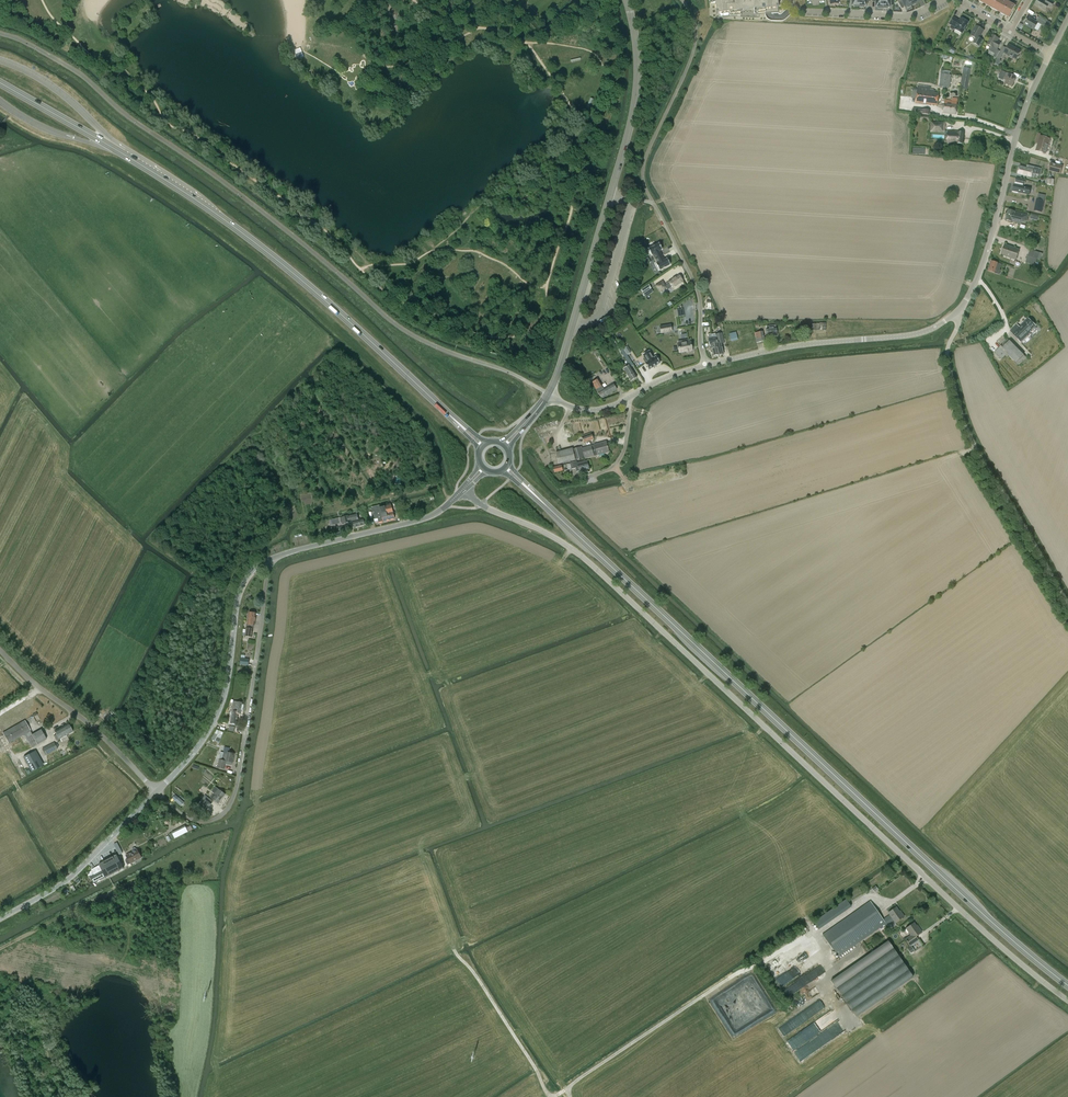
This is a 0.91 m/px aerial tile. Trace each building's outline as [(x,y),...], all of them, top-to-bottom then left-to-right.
[(715,3),(716,13),(729,11),(730,16),(741,15),(740,10),(754,9),(754,14),(766,13),(765,8),(778,7),(778,0),(711,0),(711,3),(715,3)] [(883,8),(887,9),(887,7),(890,7),(890,1),(894,1),(894,0),(883,0),(883,8)] [(992,8),(997,0),(990,0),(987,5),(990,7),(992,8)] [(992,8),(998,11),(1004,0),(997,0),(992,8)] [(1003,14),(1010,2),(1005,0),(1004,0),(998,11),(1001,13),(1003,14)] [(1046,2),(1043,0),(1038,0),(1035,5),(1045,11),(1048,6),(1051,8),(1054,3),(1050,0),(1047,0),(1046,2)] [(1009,17),(1015,5),(1010,2),(1003,14),(1005,15),(1009,17)] [(962,33),(969,22),(961,18),(960,20),(954,17),(950,24),(956,27),(955,29),(962,33)] [(1034,30),(1038,23),(1043,26),(1046,22),(1038,17),(1036,21),(1028,17),(1024,24),(1034,30)] [(983,40),(979,38),(984,30),(982,29),(976,26),(971,35),(974,38),(975,39),(973,42),(979,46),(983,40)] [(993,56),(996,58),(1000,51),(997,49),(1001,43),(997,41),(999,38),(992,35),(987,44),(991,46),(988,50),(995,54),(993,56)] [(1021,51),(1009,44),(1004,52),(1001,50),(996,58),(997,59),(995,63),(999,65),(1001,60),(1000,60),(1004,53),(1016,60),(1021,51)] [(964,68),(960,88),(967,89),(971,69),(964,68)] [(1007,73),(1001,70),(999,75),(1005,77),(1004,79),(1006,80),(1005,84),(1012,87),(1016,76),(1007,73)] [(939,86),(950,88),(951,75),(949,75),(949,72),(944,72),(943,74),(941,73),(939,86)] [(939,93),(934,92),(934,90),(930,89),(930,87),(918,85),(917,90),(916,103),(938,106),(939,93)] [(957,101),(952,101),(952,100),(945,100),(943,112),(956,114),(957,101)] [(944,122),(937,122),(931,122),(930,132),(944,132),(944,131),(944,122)] [(953,132),(953,131),(948,131),(948,143),(963,144),(963,132),(953,132)] [(1046,154),(1050,139),(1040,136),(1041,134),(1038,133),(1036,140),(1035,143),(1038,144),(1036,151),(1046,154)] [(1054,163),(1051,162),(1049,171),(1061,174),(1063,166),(1056,164),(1056,165),(1054,164),(1054,163)] [(1039,175),(1041,169),(1029,166),(1029,169),(1020,167),(1020,168),(1018,168),(1018,172),(1019,172),(1018,174),(1031,177),(1032,173),(1039,175)] [(1016,178),(1015,182),(1018,183),(1017,185),(1014,184),(1012,192),(1018,193),(1018,192),(1029,195),(1031,188),(1023,186),(1023,184),(1025,184),(1026,180),(1016,178)] [(1037,200),(1035,211),(1041,213),(1044,201),(1037,200)] [(1020,213),(1009,210),(1006,220),(1021,224),(1022,219),(1027,220),(1028,216),(1021,213),(1020,213)] [(1019,249),(1005,244),(1001,255),(1016,260),(1019,249)] [(654,261),(659,259),(657,254),(662,251),(658,245),(647,250),(654,261)] [(1043,253),(1041,253),(1030,249),(1025,262),(1035,266),(1036,263),(1038,264),(1039,262),(1037,261),(1037,259),(1039,260),(1040,260),(1043,253)] [(660,272),(672,264),(672,263),(671,262),(669,262),(668,260),(661,264),(659,259),(654,261),(657,266),(660,272)] [(999,275),(1001,270),(1000,270),(1002,264),(999,264),(999,263),(991,260),(988,271),(999,275)] [(670,289),(669,288),(672,287),(673,288),(683,281),(679,275),(666,284),(667,285),(666,285),(663,280),(655,285),(660,293),(666,288),(668,290),(670,289)] [(644,293),(652,288),(649,285),(642,290),(644,293)] [(1017,325),(1010,331),(1021,342),(1031,332),(1030,331),(1036,326),(1028,318),(1019,327),(1017,325)] [(824,322),(822,323),(819,323),(812,324),(812,330),(817,330),(819,329),(819,327),(822,326),(822,331),(826,331),(824,322)] [(662,333),(672,331),(671,325),(660,327),(662,333)] [(776,335),(776,327),(775,325),(766,326),(767,336),(776,335)] [(754,333),(756,342),(765,341),(763,331),(754,333)] [(736,332),(729,334),(731,341),(738,340),(736,332)] [(716,343),(719,354),(723,353),(721,344),(724,343),(722,333),(715,334),(711,335),(711,334),(708,335),(709,339),(712,338),(716,337),(717,342),(716,343)] [(713,356),(719,354),(716,343),(717,342),(716,337),(712,338),(709,339),(708,339),(710,346),(711,345),(711,348),(713,356)] [(690,339),(679,341),(679,344),(678,344),(679,353),(693,351),(691,342),(690,342),(690,339)] [(1010,341),(1008,339),(995,352),(1001,359),(1007,354),(1018,365),(1026,357),(1010,340),(1010,341)] [(624,369),(631,381),(637,377),(631,367),(634,365),(623,349),(620,350),(630,365),(624,369)] [(656,356),(653,357),(649,350),(643,354),(647,361),(645,363),(649,370),(660,363),(656,356)] [(598,393),(599,393),(602,398),(617,390),(613,384),(604,389),(598,379),(592,382),(598,393)] [(592,441),(594,440),(591,434),(582,437),(584,443),(592,441)] [(606,442),(591,446),(594,456),(609,452),(606,442)] [(591,446),(582,448),(584,458),(585,459),(592,457),(594,456),(591,446)] [(573,449),(575,460),(584,458),(582,448),(582,447),(573,449)] [(589,468),(587,463),(586,460),(577,462),(577,461),(570,463),(571,469),(576,468),(577,472),(579,471),(589,468)] [(561,465),(553,467),(554,473),(563,471),(561,465)] [(380,506),(371,508),(374,519),(378,518),(378,522),(394,518),(391,505),(380,508),(380,506)] [(357,514),(340,518),(342,524),(358,520),(357,514)] [(354,528),(365,525),(363,519),(353,522),(354,528)] [(248,624),(246,624),(245,636),(252,637),(253,625),(254,625),(256,613),(249,613),(248,624)] [(242,703),(237,702),(235,711),(234,711),(233,714),(232,722),(238,722),(239,715),(238,715),(239,714),(241,714),(242,703)] [(105,720),(110,724),(115,718),(110,714),(105,720)] [(25,720),(3,733),(9,743),(24,734),(32,748),(37,745),(47,740),(41,730),(32,734),(30,731),(31,731),(25,720)] [(56,734),(54,736),(56,741),(59,739),(72,732),(68,724),(55,731),(56,734)] [(54,742),(42,749),(46,755),(58,749),(54,742)] [(234,754),(229,753),(229,748),(225,747),(222,759),(219,758),(219,759),(217,768),(224,769),(225,764),(232,765),(232,762),(233,762),(234,754)] [(35,750),(23,757),(31,772),(43,765),(35,750)] [(218,804),(225,794),(215,787),(212,792),(214,794),(211,798),(218,804)] [(214,803),(206,796),(198,806),(206,813),(214,803)] [(175,801),(181,806),(184,803),(179,797),(175,801)] [(188,832),(185,825),(172,832),(175,838),(188,832)] [(132,849),(132,850),(133,852),(126,855),(128,859),(125,861),(128,865),(131,864),(142,858),(137,849),(136,850),(136,848),(134,848),(132,849)] [(91,869),(94,874),(90,876),(94,883),(124,867),(120,860),(119,859),(115,858),(113,859),(113,858),(91,869)] [(125,898),(133,894),(131,889),(123,893),(125,898)] [(830,921),(853,906),(849,899),(815,921),(820,928),(826,924),(827,927),(832,924),(830,921)] [(883,919),(870,901),(822,935),(838,957),(884,925),(885,927),(894,920),(895,923),(904,917),(901,912),(900,913),(896,907),(888,913),(890,914),(883,919)] [(911,935),(905,939),(910,946),(918,940),(916,937),(922,932),(918,927),(917,928),(914,923),(906,928),(911,935)] [(917,982),(892,947),(830,985),(852,1023),(917,982)] [(822,966),(800,979),(803,985),(826,972),(822,966)] [(801,1024),(832,1004),(827,996),(796,1015),(801,1024)] [(789,1020),(778,1027),(784,1036),(794,1029),(789,1020)] [(829,1027),(833,1037),(843,1032),(839,1023),(829,1027)]
